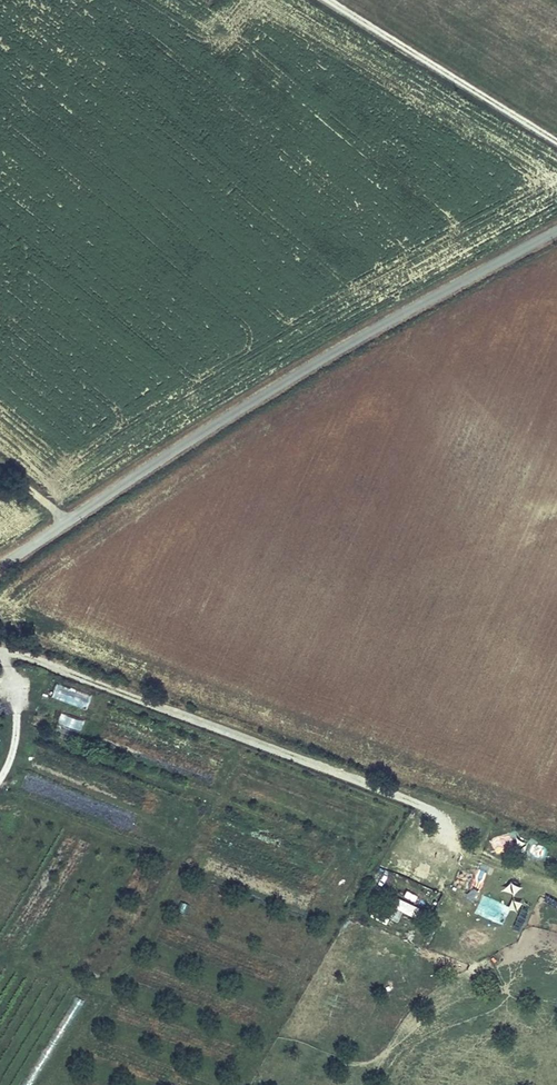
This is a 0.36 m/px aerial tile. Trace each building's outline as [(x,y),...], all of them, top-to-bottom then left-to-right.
[(50,698),(89,713),(95,696),(56,682),(50,698)] [(79,739),(85,719),(60,712),(54,731),(79,739)] [(511,839),(511,829),(495,829),(495,840),(511,839)] [(541,859),(546,848),(536,844),(531,854),(541,859)] [(416,877),(418,865),(406,864),(404,876),(416,877)] [(513,893),(517,883),(510,879),(505,889),(513,893)] [(396,920),(400,911),(412,917),(417,906),(390,894),(381,913),(396,920)] [(486,924),(503,914),(492,895),(475,905),(486,924)] [(546,902),(556,908),(556,901),(549,896),(546,902)] [(75,996),(64,1017),(73,1021),(84,1001),(75,996)]
